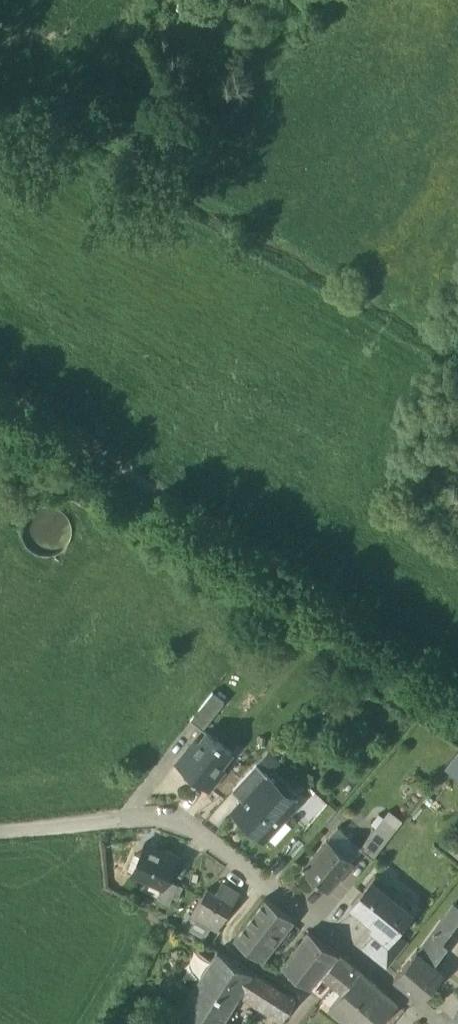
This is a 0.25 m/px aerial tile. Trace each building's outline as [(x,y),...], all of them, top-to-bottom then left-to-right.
[(57,509),(44,507),(32,511),(23,521),(20,534),(25,546),(34,555),(47,558),(60,553),(69,543),(71,531),(67,518),(57,509)] [(190,721),(203,730),(204,729),(224,703),(212,693),(198,711),(190,721)] [(177,764),(206,786),(233,751),(204,729),(203,730),(208,734),(198,747),(193,743),(177,764)] [(457,775),(457,747),(444,764),(457,775)] [(233,789),(242,798),(267,772),(257,762),(233,789)] [(242,798),(232,809),(263,838),(298,799),(267,772),(242,798)] [(357,845),(373,857),(389,837),(373,824),(357,845)] [(303,868),(328,889),(352,860),(327,839),(303,868)] [(152,877),(167,883),(169,877),(172,872),(170,871),(176,858),(157,850),(157,848),(145,843),(133,871),(151,879),(152,877)] [(375,875),(372,879),(393,895),(396,891),(375,875)] [(185,884),(169,877),(167,883),(160,899),(175,906),(185,884)] [(352,903),(374,921),(379,926),(376,930),(388,939),(396,930),(411,910),(393,895),(372,879),(352,903)] [(198,915),(218,928),(240,893),(223,882),(215,895),(207,890),(199,903),(204,907),(198,915)] [(235,938),(259,957),(291,917),(266,898),(235,938)] [(418,952),(434,965),(448,946),(443,942),(457,921),(457,906),(454,903),(418,952)] [(371,925),(376,930),(379,926),(374,921),(371,925)] [(388,939),(376,930),(362,947),(387,966),(408,940),(396,930),(388,939)] [(282,966),(310,987),(337,953),(309,931),(282,966)] [(222,1020),(241,989),(252,971),(219,950),(181,1010),(204,1023),(219,1023),(222,1020)] [(444,973),(434,965),(418,952),(417,950),(394,977),(421,1000),(444,973)] [(322,975),(343,991),(359,971),(339,955),(322,975)] [(254,997),(265,979),(252,971),(241,989),(254,997)] [(350,1023),(378,1023),(396,1004),(379,990),(380,988),(359,971),(343,991),(330,1008),(350,1023)] [(254,997),(285,1016),(296,999),(265,979),(254,997)] [(181,1010),(172,1023),(204,1023),(181,1010)]
